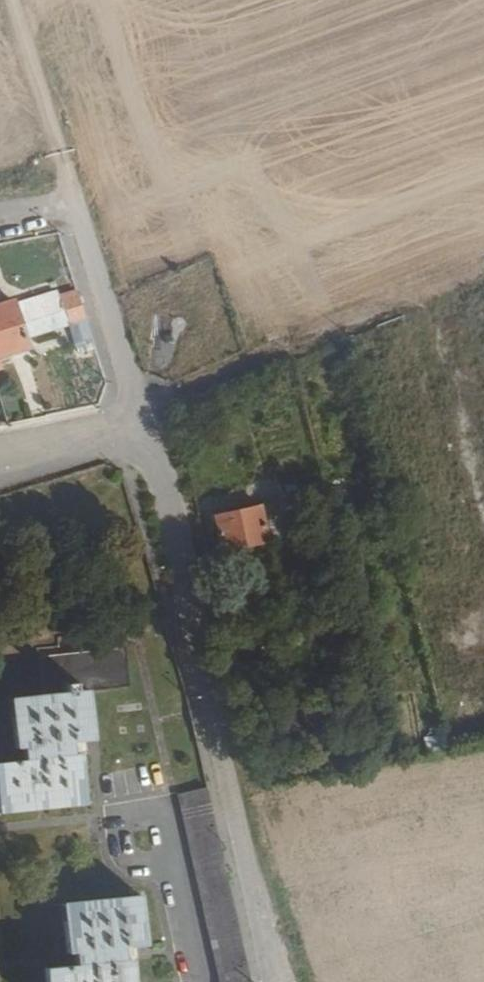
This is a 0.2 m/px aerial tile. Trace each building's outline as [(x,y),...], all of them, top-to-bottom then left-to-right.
[(63,295),(71,323),(88,318),(79,291),(63,295)] [(16,305),(26,336),(71,323),(63,295),(61,292),(16,305)] [(29,348),(26,336),(16,305),(13,297),(0,301),(0,357),(29,348)] [(219,515),(228,548),(270,537),(261,503),(219,515)] [(42,697),(7,701),(12,751),(19,750),(21,762),(0,765),(0,814),(85,805),(81,756),(72,757),(71,745),(94,742),(90,693),(130,688),(126,647),(38,657),(42,697)] [(219,977),(218,981),(251,981),(208,790),(180,798),(219,977)] [(61,955),(70,954),(71,966),(41,969),(43,981),(136,981),(133,961),(128,961),(126,948),(148,946),(143,897),(94,903),(57,907),(61,955)]
